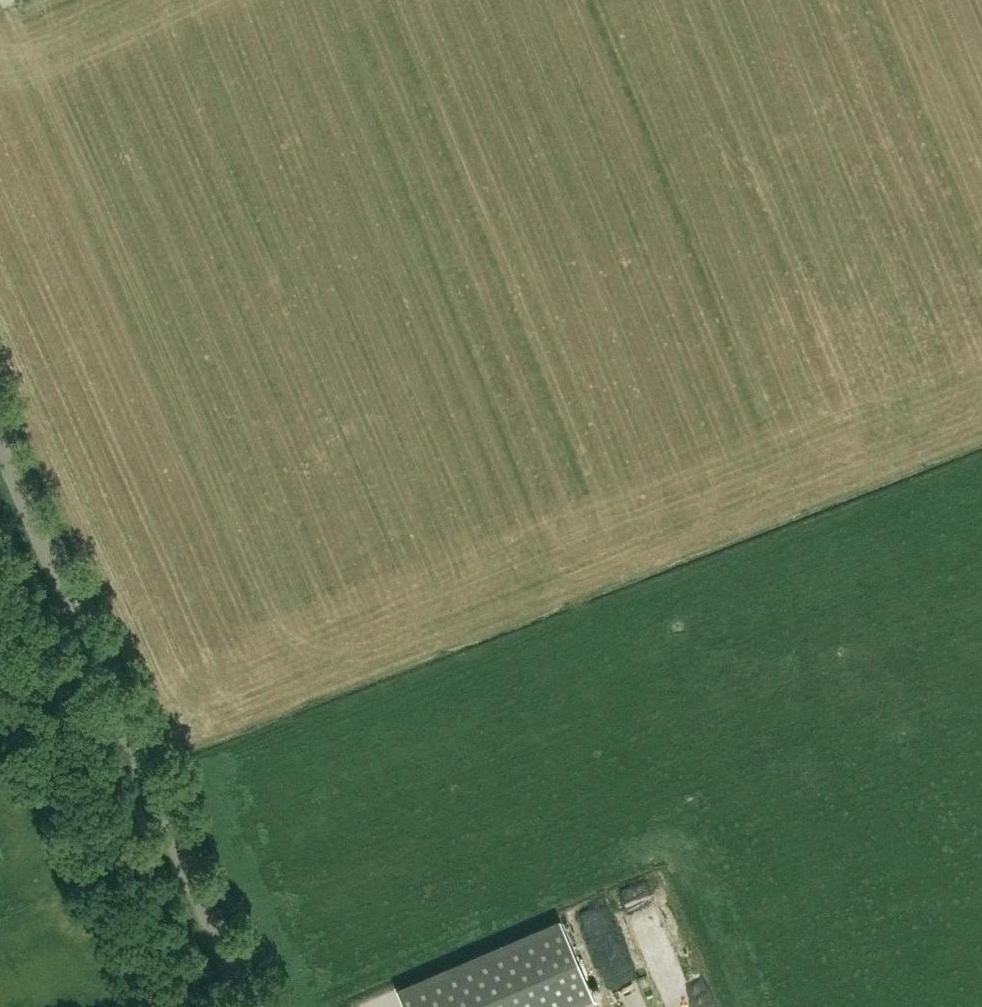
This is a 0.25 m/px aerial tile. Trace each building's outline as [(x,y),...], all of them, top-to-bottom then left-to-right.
[(576,921),(587,941),(606,931),(595,910),(576,921)] [(559,920),(395,990),(403,1006),(574,1006),(592,999),(559,920)] [(610,1006),(640,1006),(609,933),(583,944),(610,1006)]
